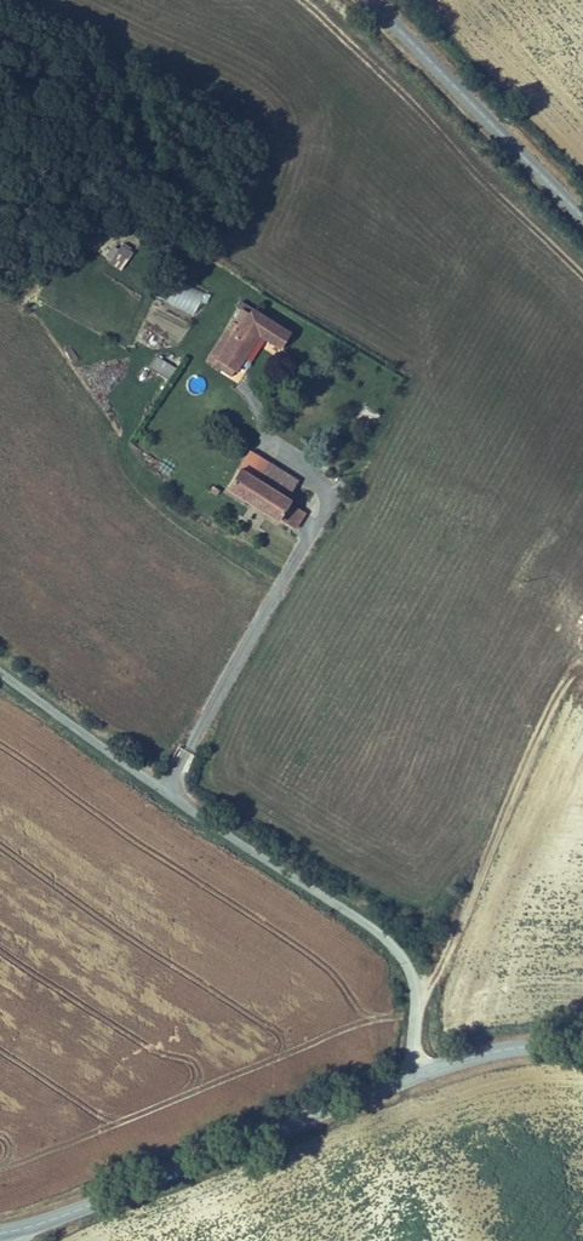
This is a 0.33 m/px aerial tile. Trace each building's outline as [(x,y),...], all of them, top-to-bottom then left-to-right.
[(122,243),(109,262),(121,270),(134,252),(122,243)] [(167,275),(156,296),(193,315),(204,294),(167,275)] [(244,378),(266,341),(287,353),(296,338),(259,316),(251,329),(246,326),(223,365),(225,366),(242,377),(244,378)] [(155,356),(148,368),(168,380),(175,368),(155,356)] [(120,363),(104,369),(108,380),(124,374),(120,363)] [(242,377),(225,366),(222,372),(239,382),(242,377)] [(238,492),(294,522),(304,503),(300,501),(310,483),(283,468),(274,484),(250,471),(238,492)] [(181,491),(185,501),(199,495),(195,485),(181,491)]
